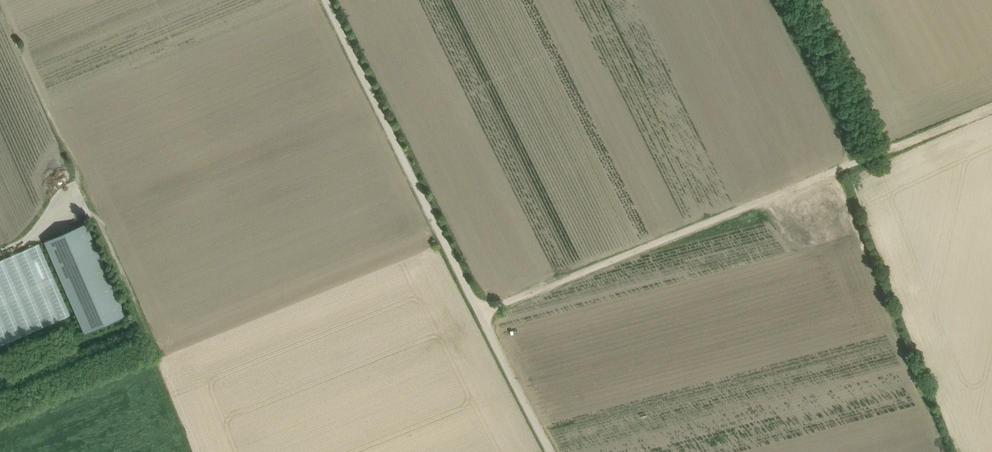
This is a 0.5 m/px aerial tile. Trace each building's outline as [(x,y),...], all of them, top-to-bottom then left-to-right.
[(45,242),(84,335),(126,316),(88,224),(45,242)] [(71,315),(39,244),(0,261),(0,346),(71,315)]
